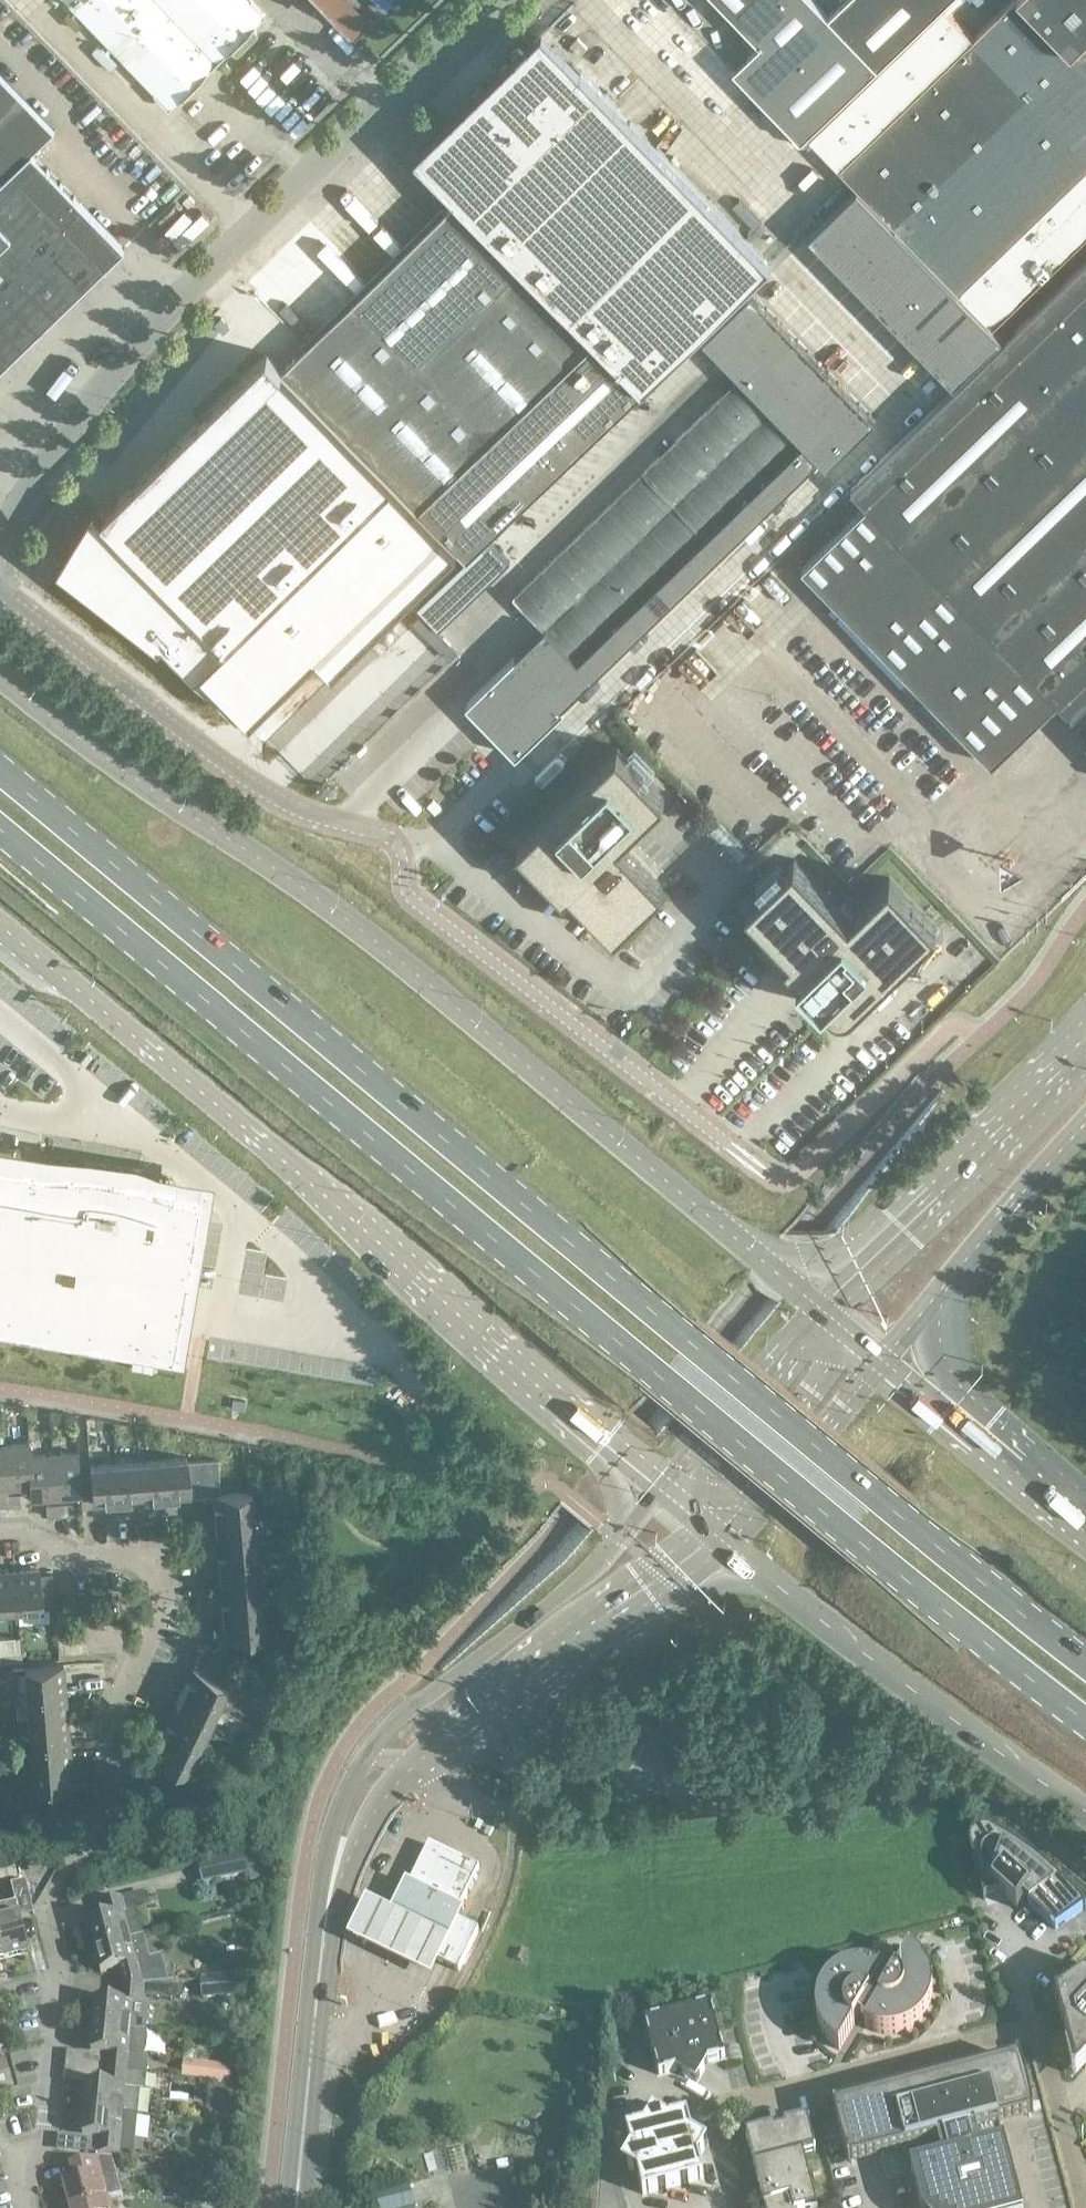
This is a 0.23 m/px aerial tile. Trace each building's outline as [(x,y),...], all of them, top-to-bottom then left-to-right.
[(160,0),(68,0),(75,7),(65,17),(77,29),(86,19),(170,106),(218,60),(160,0)] [(218,60),(229,49),(238,55),(258,35),(253,26),(265,14),(252,0),(160,0),(218,60)] [(410,11),(400,0),(387,0),(383,4),(399,21),(410,11)] [(659,0),(608,0),(694,91),(713,73),(704,64),(713,56),(659,0)] [(801,140),(875,69),(878,66),(828,15),(814,0),(719,0),(761,43),(733,70),(748,86),(801,140)] [(809,135),(991,326),(1085,234),(1085,0),(1016,0),(975,39),(944,7),(809,135)] [(828,15),(878,66),(946,0),(843,0),(828,15)] [(961,9),(974,25),(987,15),(979,5),(986,0),(973,0),(961,9)] [(469,557),(642,392),(770,263),(581,70),(542,31),(415,155),(423,164),(457,198),(285,367),(458,545),(469,557)] [(3,180),(0,183),(0,370),(58,314),(73,299),(126,248),(32,152),(55,130),(0,73),(0,178),(3,180)] [(757,121),(741,135),(751,146),(767,132),(757,121)] [(728,151),(721,158),(737,174),(744,167),(728,151)] [(858,191),(811,237),(954,385),(1002,339),(858,191)] [(851,488),(866,503),(802,567),(991,763),(1057,700),(1072,716),(1085,702),(1085,261),(851,488)] [(752,292),(704,338),(827,465),(875,419),(752,292)] [(92,504),(55,565),(158,646),(163,641),(198,676),(221,694),(225,691),(250,716),(315,653),(331,670),(458,545),(285,367),(281,371),(264,355),(102,514),(92,504)] [(561,708),(818,465),(738,380),(515,595),(546,628),(465,704),(514,755),(562,710),(561,708)] [(436,603),(456,578),(448,571),(428,597),(436,603)] [(832,622),(854,643),(861,636),(839,615),(832,622)] [(518,843),(542,868),(548,862),(615,931),(663,885),(619,839),(665,794),(618,746),(518,843)] [(852,1008),(854,1006),(937,926),(890,877),(850,916),(794,859),(746,906),(818,981),(813,987),(832,1007),(834,1008),(838,1010),(840,1011),(843,1011),(846,1010),(848,1010),(850,1009),(852,1008)] [(168,1356),(195,1198),(15,1167),(19,1146),(0,1143),(0,1327),(168,1356)] [(133,1350),(130,1368),(152,1372),(155,1354),(133,1350)] [(4,1443),(8,1488),(29,1486),(30,1499),(32,1499),(27,1441),(4,1443)] [(55,1497),(51,1453),(30,1455),(29,1441),(27,1441),(32,1499),(55,1497)] [(51,1453),(55,1497),(80,1495),(77,1451),(51,1453)] [(211,1494),(213,1518),(253,1515),(251,1490),(220,1493),(218,1457),(187,1460),(187,1457),(162,1459),(165,1497),(211,1494)] [(138,1460),(141,1499),(165,1497),(162,1459),(138,1460)] [(113,1462),(117,1501),(141,1499),(138,1460),(113,1462)] [(117,1501),(113,1462),(88,1464),(91,1503),(117,1501)] [(7,1493),(8,1506),(19,1505),(18,1492),(7,1493)] [(56,1503),(57,1515),(67,1514),(66,1502),(56,1503)] [(57,1515),(56,1503),(45,1504),(46,1516),(57,1515)] [(213,1518),(215,1542),(255,1539),(253,1515),(213,1518)] [(215,1542),(217,1566),(256,1563),(255,1539),(215,1542)] [(217,1566),(219,1590),(258,1587),(256,1563),(217,1566)] [(13,1570),(16,1609),(41,1607),(38,1571),(38,1568),(13,1570)] [(13,1570),(0,1571),(0,1610),(16,1609),(13,1570)] [(52,1570),(38,1571),(41,1607),(55,1606),(52,1570)] [(219,1590),(221,1614),(260,1611),(258,1587),(219,1590)] [(262,1636),(260,1611),(221,1614),(222,1638),(219,1639),(215,1647),(204,1642),(192,1666),(220,1681),(241,1637),(262,1636)] [(22,1661),(21,1650),(11,1651),(10,1636),(0,1637),(0,1663),(22,1661)] [(25,1692),(64,1689),(63,1664),(59,1664),(24,1667),(25,1692)] [(181,1689),(217,1706),(227,1685),(220,1681),(192,1666),(181,1689)] [(27,1716),(66,1712),(64,1689),(25,1692),(27,1716)] [(171,1711),(207,1728),(217,1706),(181,1689),(171,1711)] [(160,1733),(196,1750),(207,1728),(171,1711),(160,1733)] [(29,1739),(68,1736),(66,1712),(27,1716),(29,1739)] [(196,1750),(160,1733),(150,1756),(152,1758),(156,1797),(187,1794),(185,1773),(196,1750)] [(31,1763),(70,1760),(68,1736),(29,1739),(31,1763)] [(72,1785),(70,1760),(31,1763),(33,1788),(36,1788),(37,1802),(68,1800),(67,1786),(72,1785)] [(998,1836),(993,1833),(991,1831),(990,1831),(987,1830),(986,1830),(985,1829),(982,1829),(980,1830),(978,1830),(975,1832),(973,1834),(972,1835),(970,1837),(969,1839),(969,1842),(968,1843),(968,1845),(969,1848),(969,1850),(970,1852),(983,1900),(985,1900),(982,1889),(990,1887),(1016,1910),(1024,1901),(1055,1930),(1083,1910),(1084,1912),(1085,1910),(1082,1906),(1074,1897),(1070,1893),(1062,1884),(1058,1880),(1050,1873),(1041,1865),(1032,1858),(1022,1851),(1018,1848),(1008,1842),(998,1836)] [(457,1912),(459,1908),(479,1869),(428,1845),(409,1884),(408,1888),(457,1912)] [(263,1848),(245,1853),(245,1852),(198,1864),(203,1885),(243,1875),(245,1882),(260,1877),(263,1848)] [(5,1958),(29,1953),(20,1919),(34,1915),(25,1881),(10,1885),(15,1902),(0,1906),(0,1938),(5,1958)] [(94,1949),(143,1936),(136,1911),(127,1913),(123,1898),(97,1905),(101,1919),(87,1923),(94,1949)] [(366,1899),(347,1939),(369,1950),(427,1978),(447,1938),(384,1908),(366,1899)] [(455,1921),(448,1937),(440,1952),(436,1961),(438,1962),(442,1964),(443,1965),(454,1970),(456,1971),(458,1972),(477,1932),(475,1931),(460,1924),(458,1923),(456,1922),(455,1921)] [(119,1987),(145,1985),(168,1983),(161,1956),(149,1960),(143,1936),(94,1949),(100,1975),(114,1971),(119,1987)] [(526,1952),(518,1949),(514,1959),(522,1962),(526,1952)] [(912,1954),(908,1951),(890,1983),(881,1977),(883,1974),(881,1973),(877,1971),(873,1969),(869,1968),(864,1968),(860,1967),(856,1967),(851,1968),(847,1969),(843,1971),(839,1973),(835,1975),(831,1978),(828,1981),(826,1982),(825,1984),(822,1987),(821,1989),(819,1993),(818,1997),(817,2000),(816,2004),(816,2006),(815,2011),(815,2013),(815,2015),(816,2019),(816,2022),(818,2026),(819,2030),(821,2034),(822,2036),(824,2038),(826,2041),(829,2044),(833,2047),(835,2048),(838,2051),(857,2020),(866,2025),(864,2028),(866,2029),(870,2031),(874,2033),(878,2034),(883,2035),(887,2035),(891,2035),(896,2034),(900,2033),(904,2032),(908,2030),(912,2027),(916,2025),(917,2023),(921,2020),(923,2017),(926,2013),(927,2011),(929,2007),(929,2005),(931,2000),(932,1996),(932,1992),(932,1989),(931,1985),(931,1981),(930,1978),(929,1974),(927,1970),(926,1968),(923,1964),(922,1963),(921,1961),(917,1958),(916,1956),(912,1954)] [(236,1977),(200,1980),(202,2000),(238,1997),(236,1977)] [(1055,2000),(1072,2067),(1074,2067),(1073,2064),(1085,2067),(1083,2069),(1084,2070),(1085,2068),(1085,1982),(1057,2002),(1056,1999),(1055,2000)] [(145,1985),(119,1987),(117,2003),(96,2001),(93,2028),(144,2032),(145,2021),(142,2021),(145,1985)] [(707,2063),(724,2059),(710,2005),(644,2023),(658,2076),(675,2071),(695,2083),(707,2063)] [(207,2026),(206,2035),(217,2036),(218,2027),(207,2026)] [(104,2071),(147,2075),(149,2057),(144,2056),(146,2033),(144,2032),(93,2028),(91,2054),(105,2055),(104,2071)] [(233,2065),(184,2060),(182,2078),(242,2084),(243,2072),(232,2071),(233,2065)] [(999,2127),(1030,2118),(1031,2117),(1032,2118),(1033,2118),(1032,2113),(1030,2102),(1028,2092),(1026,2087),(1023,2076),(1020,2066),(1018,2061),(1017,2062),(1017,2063),(1015,2063),(837,2110),(835,2111),(835,2110),(833,2110),(834,2115),(835,2120),(837,2131),(838,2136),(841,2147),(843,2152),(845,2157),(848,2167),(850,2166),(849,2165),(851,2165),(905,2151),(911,2172),(920,2207),(924,2207),(925,2207),(1020,2207),(1004,2147),(999,2127)] [(85,2111),(122,2115),(137,2116),(140,2092),(145,2092),(147,2075),(104,2071),(102,2086),(88,2085),(85,2111)] [(243,2085),(214,2083),(213,2095),(220,2095),(222,2098),(221,2102),(223,2102),(222,2112),(221,2124),(240,2125),(243,2085)] [(122,2115),(85,2111),(82,2138),(97,2139),(95,2155),(122,2157),(123,2141),(119,2141),(122,2115)] [(644,2128),(626,2133),(631,2151),(621,2166),(637,2175),(642,2195),(703,2180),(698,2160),(707,2144),(691,2135),(687,2117),(669,2122),(653,2112),(644,2128)] [(815,2154),(806,2121),(745,2137),(764,2207),(816,2207),(803,2156),(813,2153),(814,2154),(815,2154)] [(108,2198),(122,2195),(112,2159),(102,2158),(70,2166),(74,2180),(63,2183),(69,2207),(72,2207),(108,2198)] [(409,2187),(375,2196),(378,2207),(414,2207),(409,2187)] [(72,2207),(111,2207),(108,2198),(72,2207)]
